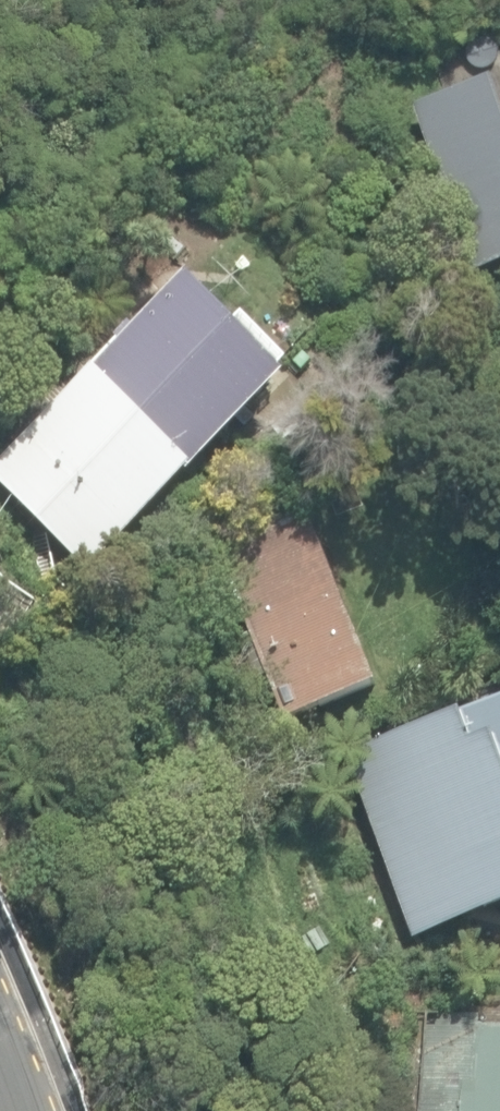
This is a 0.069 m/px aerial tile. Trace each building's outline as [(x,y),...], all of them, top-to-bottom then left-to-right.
[(497,90),(417,111),(471,278),(499,270),(499,94),(497,90)] [(86,571),(185,472),(283,378),(187,278),(89,372),(0,459),(0,484),(86,571)] [(215,545),(283,720),(374,684),(306,510),(215,545)] [(413,939),(499,907),(499,696),(457,711),(458,712),(344,754),(413,939)] [(477,1027),(478,1012),(401,1008),(395,1110),(499,1110),(499,1028),(477,1027)]
